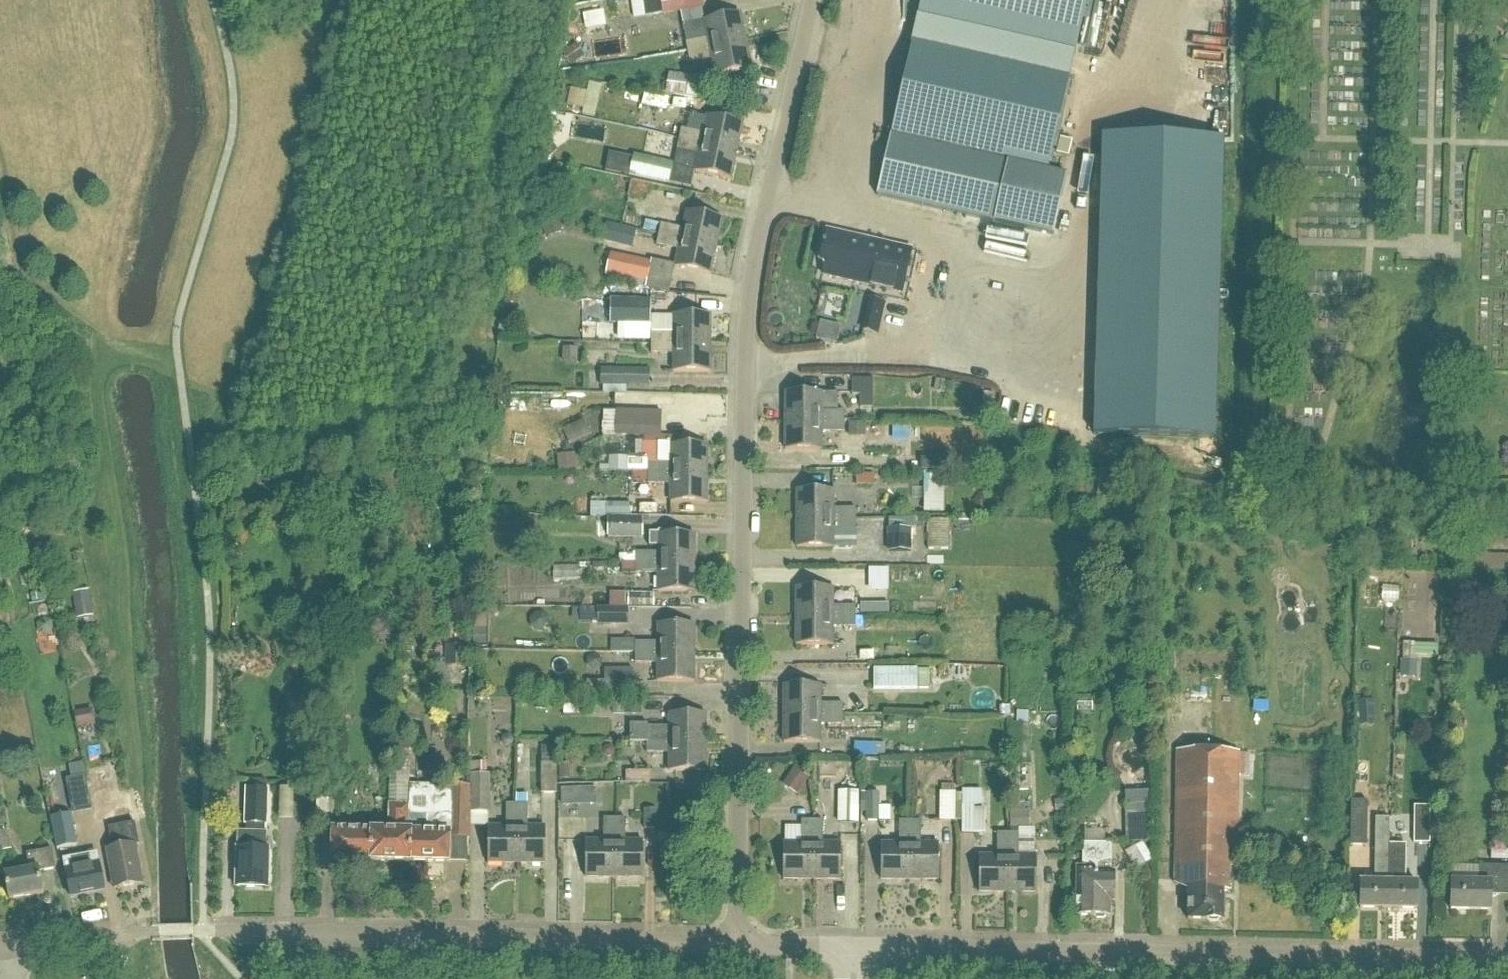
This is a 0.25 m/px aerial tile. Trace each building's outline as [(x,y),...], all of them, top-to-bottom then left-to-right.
[(681,12),(679,0),(642,0),(645,18),(681,12)] [(877,196),(994,223),(1053,236),(1066,177),(1008,163),(1008,161),(1048,170),(1068,79),(1075,54),(1087,0),(922,0),(877,196)] [(687,55),(745,43),(739,15),(704,22),(707,40),(685,44),(687,55)] [(745,43),(687,55),(689,66),(712,61),(715,79),(751,72),(745,43)] [(577,45),(565,53),(573,65),(585,56),(577,45)] [(697,99),(700,79),(667,74),(664,94),(697,99)] [(590,83),(588,93),(603,97),(606,87),(590,83)] [(679,141),(736,153),(742,125),(707,118),(703,135),(681,130),(679,141)] [(1093,437),(1215,440),(1223,140),(1102,137),(1093,437)] [(1072,141),(1060,139),(1057,154),(1068,157),(1072,141)] [(730,182),(736,153),(679,141),(676,152),(698,156),(695,174),(730,182)] [(668,185),(672,164),(633,156),(628,177),(668,185)] [(658,236),(716,249),(722,220),(686,213),(683,231),(644,222),(642,231),(659,234),(658,236)] [(609,223),(605,241),(619,245),(624,227),(609,223)] [(912,250),(827,231),(824,243),(822,243),(821,245),(824,246),(824,247),(820,248),(818,257),(821,260),(820,264),(826,265),(823,277),(902,295),(912,250)] [(710,277),(716,249),(658,236),(656,247),(678,252),(674,269),(710,277)] [(647,276),(650,263),(610,253),(605,276),(645,285),(647,276)] [(645,285),(644,288),(671,294),(674,282),(647,276),(645,285)] [(610,301),(610,325),(651,326),(651,302),(610,301)] [(652,346),(710,346),(710,318),(675,318),(675,336),(652,336),(652,346)] [(825,323),(821,336),(838,342),(842,329),(825,323)] [(709,374),(710,346),(652,346),(652,356),(675,356),(675,374),(709,374)] [(600,387),(627,388),(627,369),(600,369),(600,387)] [(851,380),(850,393),(858,393),(859,408),(872,408),(872,393),(872,380),(851,380)] [(936,381),(933,392),(944,395),(947,384),(936,381)] [(786,422),(845,423),(845,412),(822,412),(822,394),(786,394),(786,422)] [(661,413),(641,412),(615,412),(614,436),(640,437),(641,425),(661,425),(661,413)] [(845,434),(845,423),(786,422),(785,451),(822,452),(822,433),(845,434)] [(849,424),(849,435),(865,435),(865,424),(849,424)] [(649,475),(706,476),(707,448),(672,448),(672,466),(649,466),(649,475)] [(649,480),(649,458),(610,457),(610,470),(635,471),(634,479),(649,480)] [(575,459),(557,461),(558,473),(576,472),(575,459)] [(706,504),(706,476),(649,475),(649,485),(672,485),(671,504),(706,504)] [(944,511),(944,485),(928,485),(928,511),(944,511)] [(797,520),(856,521),(856,510),(833,510),(833,492),(797,492),(797,520)] [(607,505),(607,517),(629,517),(629,506),(607,505)] [(642,539),(642,519),(607,519),(607,538),(642,539)] [(856,531),(856,521),(797,520),(797,549),(833,549),(833,531),(856,531)] [(889,553),(911,553),(911,531),(890,530),(889,553)] [(635,565),(694,565),(694,537),(658,536),(658,554),(635,554),(635,563),(635,565)] [(1456,556),(1455,571),(1507,573),(1507,558),(1456,556)] [(622,563),(622,574),(635,575),(635,565),(635,563),(622,563)] [(694,594),(694,565),(635,565),(635,575),(658,576),(658,594),(694,594)] [(797,618),(856,618),(856,608),(833,607),(833,589),(797,589),(797,618)] [(89,592),(73,595),(78,620),(94,617),(89,592)] [(45,593),(36,594),(37,602),(47,601),(45,593)] [(628,608),(653,608),(653,595),(628,596),(628,608)] [(859,604),(859,614),(887,614),(886,604),(859,604)] [(580,609),(580,623),(597,623),(597,610),(597,609),(580,609)] [(597,626),(627,626),(627,609),(597,609),(597,610),(597,623),(597,626)] [(856,629),(856,618),(797,618),(796,647),(833,647),(833,629),(856,629)] [(44,619),(37,624),(39,633),(46,636),(53,631),(52,622),(44,619)] [(636,655),(694,655),(694,627),(659,627),(658,645),(636,645),(636,655)] [(1403,645),(1402,662),(1415,663),(1416,657),(1416,645),(1403,645)] [(1416,645),(1416,657),(1429,657),(1429,646),(1416,645)] [(446,646),(445,662),(463,663),(464,647),(446,646)] [(694,684),(694,655),(636,655),(635,665),(658,665),(658,683),(694,684)] [(1402,664),(1401,673),(1415,674),(1416,664),(1402,664)] [(916,671),(916,670),(873,670),(873,690),(929,690),(929,671),(916,671)] [(634,699),(634,683),(586,683),(586,698),(634,699)] [(784,715),(843,716),(843,705),(821,705),(821,686),(784,686),(784,715)] [(640,716),(640,701),(612,701),(612,715),(640,716)] [(1357,702),(1358,724),(1374,724),(1374,702),(1357,702)] [(93,711),(74,714),(76,728),(96,725),(93,711)] [(843,726),(843,716),(784,715),(784,744),(820,744),(821,726),(843,726)] [(629,745),(648,746),(705,746),(705,718),(671,718),(671,729),(648,728),(648,726),(629,725),(629,745)] [(1014,726),(1014,756),(1030,756),(1029,726),(1014,726)] [(885,756),(885,744),(853,744),(853,756),(885,756)] [(705,774),(705,746),(648,746),(648,755),(671,755),(671,773),(705,774)] [(1238,831),(1240,754),(1177,752),(1174,884),(1189,892),(1188,921),(1223,922),(1224,893),(1229,893),(1230,868),(1236,868),(1236,831),(1238,831)] [(553,764),(554,756),(541,756),(541,764),(540,764),(540,794),(556,794),(556,764),(553,764)] [(84,764),(70,767),(73,780),(87,777),(86,772),(84,764)] [(470,814),(482,813),(489,813),(489,775),(485,775),(485,764),(469,764),(469,788),(471,788),(470,814)] [(560,765),(560,781),(569,780),(569,765),(560,765)] [(289,766),(289,776),(307,776),(307,766),(289,766)] [(86,772),(87,777),(89,787),(108,783),(105,768),(86,772)] [(794,769),(785,782),(799,792),(809,780),(794,769)] [(393,833),(392,863),(448,865),(449,839),(469,840),(470,814),(471,788),(469,788),(389,786),(388,832),(393,833)] [(286,789),(285,811),(297,811),(297,790),(286,789)] [(329,816),(328,790),(316,789),(315,815),(329,816)] [(580,789),(562,790),(562,806),(580,805),(580,789)] [(858,792),(841,791),(840,826),(858,827),(858,792)] [(981,807),(981,791),(961,791),(961,806),(981,807)] [(265,826),(266,792),(246,792),(245,825),(247,825),(246,834),(238,834),(237,850),(236,850),(235,889),(268,891),(269,850),(265,850),(265,835),(264,835),(265,826)] [(953,822),(954,794),(938,793),(937,822),(953,822)] [(865,822),(878,822),(878,794),(865,794),(865,822)] [(1365,847),(1366,803),(1350,802),(1349,847),(1365,847)] [(112,850),(106,851),(113,891),(141,886),(134,847),(138,847),(134,824),(131,806),(112,810),(113,818),(106,819),(108,829),(112,850)] [(487,864),(516,864),(516,806),(505,806),(505,829),(487,829),(487,864)] [(516,806),(516,864),(544,864),(544,828),(526,828),(526,806),(516,806)] [(973,834),(973,807),(962,807),(961,834),(973,834)] [(1414,809),(1413,845),(1429,845),(1429,824),(1429,809),(1414,809)] [(643,830),(656,829),(656,810),(642,811),(643,830)] [(1010,811),(1010,834),(1018,834),(1018,829),(1029,829),(1029,811),(1026,811),(1014,811),(1010,811)] [(70,815),(51,819),(57,849),(76,845),(70,815)] [(813,880),(813,821),(802,821),(802,844),(784,844),(784,880),(813,880)] [(813,821),(813,880),(841,881),(842,844),(823,844),(823,821),(813,821)] [(910,880),(910,822),(900,822),(900,845),(882,845),(881,880),(910,880)] [(910,822),(910,880),(939,881),(939,845),(921,845),(921,822),(910,822)] [(613,879),(613,823),(604,823),(604,845),(585,845),(585,879),(613,879)] [(613,823),(613,879),(640,880),(641,846),(622,846),(623,823),(613,823)] [(1391,866),(1391,852),(1392,824),(1378,823),(1376,888),(1362,887),(1361,914),(1389,915),(1391,866)] [(0,828),(0,853),(11,850),(9,840),(6,840),(5,832),(1,833),(0,828)] [(393,833),(388,832),(332,831),(331,862),(392,863),(393,833)] [(1008,893),(1009,834),(998,834),(998,857),(979,857),(979,893),(1008,893)] [(1009,834),(1008,893),(1037,894),(1037,857),(1019,857),(1019,834),(1018,834),(1010,834),(1009,834)] [(1130,852),(1139,869),(1156,861),(1147,844),(1130,852)] [(1105,873),(1106,846),(1084,845),(1084,869),(1078,869),(1077,917),(1110,918),(1110,903),(1115,903),(1115,874),(1105,873)] [(9,901),(43,895),(38,874),(55,871),(51,851),(26,856),(29,871),(4,876),(9,901)] [(1391,866),(1389,915),(1417,916),(1418,889),(1397,888),(1397,878),(1402,878),(1402,866),(1403,852),(1391,852),(1391,866)] [(98,867),(96,860),(64,866),(70,899),(103,893),(99,867),(98,867)] [(1479,867),(1479,869),(1452,868),(1452,883),(1452,911),(1491,912),(1491,896),(1507,896),(1507,868),(1479,867)]
